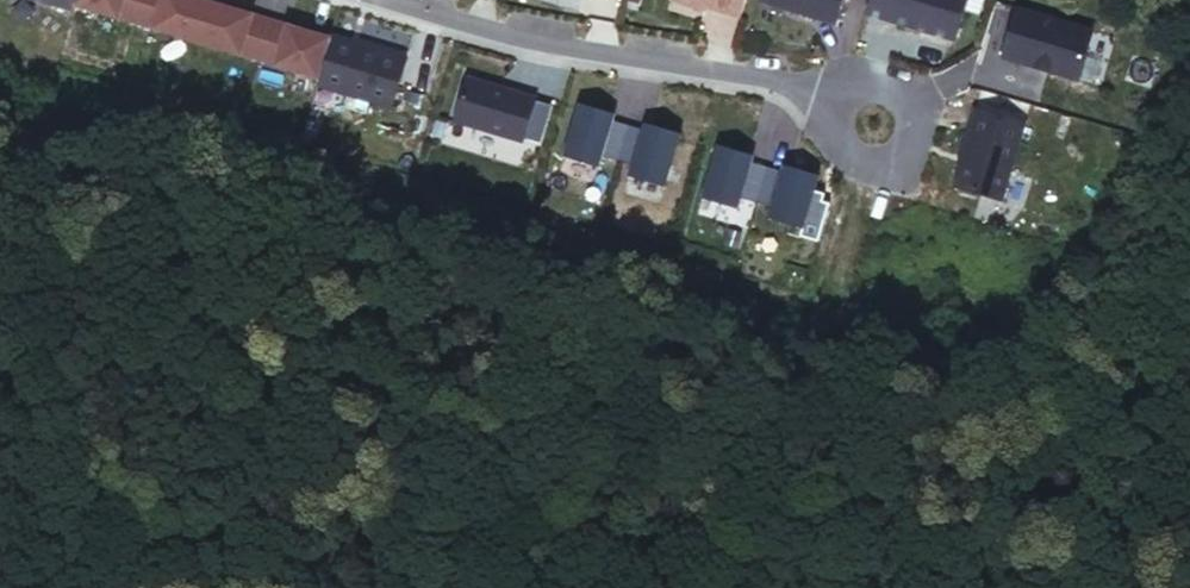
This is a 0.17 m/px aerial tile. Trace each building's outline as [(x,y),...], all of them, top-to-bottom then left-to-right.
[(79,13),(83,0),(32,0),(79,13)] [(327,80),(337,38),(294,28),(267,24),(265,37),(254,32),(258,12),(219,0),(168,0),(168,6),(141,0),(83,0),(79,13),(131,26),(129,36),(162,43),(164,35),(254,59),(252,67),(283,77),(286,68),(327,80)] [(630,1),(725,31),(733,0),(630,0),(630,1)] [(745,11),(820,35),(826,0),(749,0),(745,11)] [(849,21),(943,48),(956,0),(854,0),(849,21)] [(1078,38),(994,12),(980,66),(1064,96),(1078,38)] [(423,66),(351,44),(336,100),(408,125),(423,66)] [(524,99),(448,77),(437,126),(511,151),(524,99)] [(598,124),(558,111),(542,172),(579,185),(598,124)] [(1008,127),(958,111),(936,195),(987,208),(1008,127)] [(665,144),(630,131),(614,189),(646,202),(665,144)] [(739,163),(703,152),(688,209),(724,222),(739,163)] [(803,184),(767,171),(752,233),(786,246),(803,184)]
